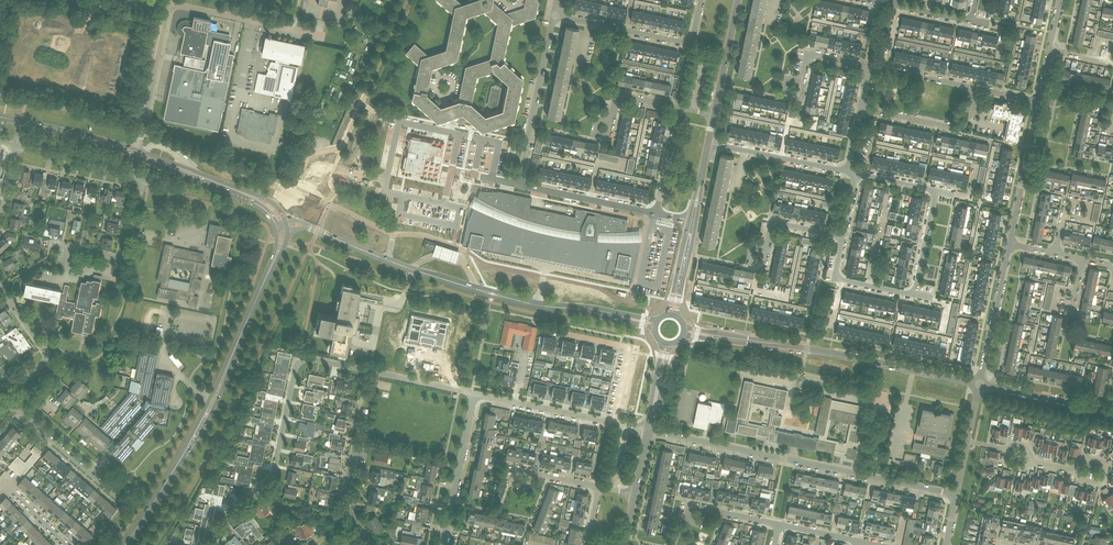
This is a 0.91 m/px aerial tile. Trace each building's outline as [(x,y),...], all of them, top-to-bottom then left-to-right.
[(462,6),(455,0),(440,0),(455,14),(447,51),(428,57),(414,44),(407,52),(421,65),(416,92),(414,91),(413,98),(432,115),(431,116),(436,121),(440,119),(445,118),(457,114),(458,117),(457,121),(461,122),(464,123),(465,119),(467,116),(477,125),(481,128),(484,131),(490,129),(489,127),(515,119),(516,112),(514,112),(520,87),(521,87),(522,81),(501,62),(509,25),(534,16),(538,0),(528,0),(526,9),(506,15),(491,2),(491,0),(480,0),(462,6)] [(582,0),(575,0),(573,8),(580,9),(582,0)] [(588,1),(584,0),(582,0),(580,9),(586,11),(588,1)] [(824,1),(821,0),(817,0),(814,13),(817,14),(818,9),(822,10),(824,1)] [(593,12),(595,2),(588,1),(586,11),(593,12)] [(828,12),(830,2),(824,1),(822,10),(828,12)] [(599,13),(601,4),(595,2),(593,12),(599,13)] [(835,13),(837,3),(830,2),(828,12),(835,13)] [(1009,10),(1010,4),(1001,2),(999,8),(1009,10)] [(1044,11),(1045,4),(1036,2),(1034,9),(1044,11)] [(749,10),(749,13),(751,14),(749,21),(762,24),(766,6),(753,3),(752,10),(749,10)] [(841,14),(843,5),(837,3),(835,13),(841,14)] [(605,15),(608,5),(601,4),(599,13),(605,15)] [(1089,13),(1090,6),(1082,4),(1080,11),(1089,13)] [(612,16),(614,6),(608,5),(605,15),(612,16)] [(848,16),(850,6),(843,5),(841,14),(848,16)] [(618,17),(620,8),(614,6),(612,16),(618,17)] [(854,17),(856,7),(850,6),(848,16),(854,17)] [(861,18),(863,9),(856,7),(854,17),(861,18)] [(1109,17),(1111,8),(1104,7),(1102,16),(1109,17)] [(620,8),(618,17),(625,19),(627,9),(620,8)] [(1007,17),(1009,10),(999,8),(998,15),(1007,17)] [(863,9),(861,18),(867,20),(869,10),(863,9)] [(1043,17),(1044,11),(1034,9),(1033,15),(1043,17)] [(637,21),(639,12),(633,10),(631,20),(637,21)] [(1088,19),(1089,13),(1080,11),(1079,18),(1088,19)] [(646,13),(641,12),(639,12),(637,21),(644,23),(646,13)] [(650,24),(652,14),(646,13),(644,23),(650,24)] [(657,25),(659,16),(652,14),(650,24),(657,25)] [(1041,24),(1043,17),(1033,15),(1032,22),(1041,24)] [(663,27),(665,17),(659,16),(657,25),(663,27)] [(193,21),(188,20),(185,20),(182,21),(180,22),(179,24),(178,27),(177,29),(178,32),(179,34),(181,36),(184,37),(180,53),(203,58),(205,44),(208,30),(210,20),(194,17),(193,21)] [(669,28),(671,18),(665,17),(663,27),(669,28)] [(907,28),(909,18),(902,17),(900,27),(907,28)] [(676,29),(678,20),(671,18),(669,28),(676,29)] [(914,29),(916,20),(909,18),(907,28),(914,29)] [(1086,26),(1088,19),(1079,18),(1077,24),(1086,26)] [(676,29),(683,31),(683,30),(685,21),(678,20),(676,29)] [(920,31),(922,21),(916,20),(914,29),(920,31)] [(746,28),(745,31),(747,32),(746,39),(758,41),(762,24),(749,21),(748,28),(746,28)] [(926,32),(928,22),(922,21),(920,31),(926,32)] [(933,33),(935,24),(928,22),(926,32),(933,33)] [(939,35),(941,25),(935,24),(933,33),(939,35)] [(1085,33),(1086,26),(1077,24),(1076,31),(1085,33)] [(946,36),(948,26),(941,25),(939,35),(946,36)] [(562,33),(561,37),(564,37),(562,44),(575,47),(579,29),(566,26),(565,31),(564,34),(562,33)] [(948,26),(946,36),(952,37),(954,28),(948,26)] [(964,40),(966,30),(959,29),(957,38),(964,40)] [(226,102),(224,102),(234,55),(229,53),(231,43),(228,42),(230,35),(208,30),(205,44),(213,45),(207,72),(181,66),(181,65),(175,64),(173,70),(174,70),(167,105),(164,117),(164,119),(166,120),(212,129),(212,130),(218,131),(223,110),(224,110),(226,102)] [(970,41),(972,32),(966,30),(964,40),(970,41)] [(1083,39),(1085,33),(1076,31),(1075,38),(1083,39)] [(977,43),(979,33),(972,32),(970,41),(977,43)] [(815,44),(817,34),(810,33),(808,42),(815,44)] [(983,47),(983,44),(985,34),(979,33),(977,43),(976,46),(981,47),(983,47)] [(821,45),(823,36),(817,34),(815,44),(821,45)] [(990,45),(992,36),(985,34),(983,44),(990,45)] [(1026,40),(1035,42),(1037,36),(1027,34),(1026,40)] [(828,47),(830,37),(823,36),(821,45),(828,47)] [(992,36),(990,45),(996,47),(998,37),(992,36)] [(834,48),(836,38),(830,37),(828,47),(834,48)] [(266,38),(263,55),(276,58),(275,62),(271,61),(267,69),(271,71),(270,75),(264,74),(260,93),(292,99),(298,67),(289,65),(290,61),(291,61),(291,62),(291,63),(292,63),(293,63),(294,63),(295,62),(300,63),(301,58),(302,58),(303,58),(304,57),(305,56),(305,55),(305,54),(305,53),(305,52),(304,52),(304,51),(303,51),(304,46),(299,44),(299,43),(298,43),(298,42),(297,42),(296,42),(295,42),(295,43),(294,43),(294,44),(266,38)] [(841,49),(843,40),(836,38),(834,48),(841,49)] [(1082,46),(1083,39),(1075,38),(1073,45),(1082,46)] [(742,45),(741,49),(743,49),(742,57),(755,59),(758,41),(746,39),(744,46),(742,45)] [(847,51),(849,41),(843,40),(841,49),(847,51)] [(1035,42),(1026,40),(1022,40),(1020,46),(1024,47),(1034,49),(1035,42)] [(631,52),(633,42),(626,41),(624,50),(631,52)] [(854,52),(856,42),(849,41),(847,51),(854,52)] [(637,53),(639,43),(633,42),(631,52),(637,53)] [(856,42),(854,52),(860,53),(862,44),(856,42)] [(646,45),(641,44),(639,43),(637,53),(644,54),(646,45)] [(558,51),(558,55),(560,55),(558,62),(571,65),(575,47),(562,44),(561,52),(558,51)] [(650,56),(652,46),(646,45),(644,54),(650,56)] [(657,57),(659,47),(652,46),(650,56),(657,57)] [(663,58),(665,49),(659,47),(657,57),(663,58)] [(1032,55),(1034,49),(1024,47),(1023,53),(1032,55)] [(670,60),(672,50),(665,49),(663,58),(670,60)] [(672,50),(670,60),(676,61),(678,51),(672,50)] [(900,62),(902,52),(895,51),(893,60),(900,62)] [(906,63),(908,53),(902,52),(900,62),(906,63)] [(913,64),(915,55),(908,53),(906,63),(913,64)] [(1031,62),(1032,55),(1023,53),(1022,60),(1031,62)] [(919,66),(921,56),(915,55),(913,64),(919,66)] [(926,67),(928,57),(921,56),(919,66),(926,67)] [(738,63),(737,67),(740,67),(738,75),(751,77),(755,59),(742,57),(740,64),(738,63)] [(932,68),(934,59),(928,57),(926,67),(932,68)] [(939,70),(941,60),(934,59),(932,68),(939,70)] [(941,60),(939,70),(945,71),(947,62),(941,60)] [(1030,68),(1031,62),(1022,60),(1020,66),(1030,68)] [(555,69),(554,73),(556,73),(555,80),(568,83),(569,76),(570,73),(571,65),(558,62),(557,70),(555,69)] [(957,74),(959,64),(952,63),(950,72),(957,74)] [(963,75),(965,65),(959,64),(957,74),(963,75)] [(970,76),(972,67),(965,65),(963,75),(970,76)] [(976,78),(978,68),(979,66),(972,65),(972,67),(970,76),(976,78)] [(1028,75),(1030,68),(1020,66),(1019,73),(1028,75)] [(1077,72),(1078,69),(1078,68),(1071,66),(1070,71),(1068,80),(1075,81),(1077,72)] [(983,79),(985,69),(978,68),(976,78),(983,79)] [(989,80),(991,71),(985,69),(983,79),(989,80)] [(1068,80),(1070,71),(1063,69),(1062,78),(1068,80)] [(996,82),(998,72),(991,71),(989,80),(996,82)] [(812,79),(822,81),(823,74),(814,72),(812,79)] [(998,72),(996,82),(1002,83),(1004,74),(998,72)] [(1082,82),(1084,74),(1077,72),(1075,81),(1082,82)] [(1027,81),(1028,75),(1019,73),(1017,79),(1027,81)] [(624,85),(626,76),(619,74),(617,84),(624,85)] [(1088,84),(1090,75),(1084,74),(1082,82),(1088,84)] [(1095,85),(1097,76),(1090,75),(1088,84),(1095,85)] [(630,87),(632,77),(626,76),(624,85),(630,87)] [(1102,87),(1104,78),(1097,76),(1095,85),(1102,87)] [(637,88),(639,79),(632,77),(630,87),(637,88)] [(1104,78),(1102,87),(1109,88),(1111,79),(1104,78)] [(645,80),(641,79),(639,79),(637,88),(643,89),(645,80)] [(821,87),(822,81),(812,79),(811,85),(821,87)] [(846,86),(856,88),(857,81),(848,79),(846,86)] [(1026,88),(1027,81),(1017,79),(1016,86),(1026,88)] [(551,87),(550,90),(552,91),(551,98),(564,101),(565,93),(566,91),(568,83),(555,80),(553,87),(551,87)] [(650,91),(652,81),(645,80),(643,89),(650,91)] [(656,92),(658,83),(652,81),(650,91),(656,92)] [(663,93),(665,84),(658,83),(656,92),(663,93)] [(491,86),(488,105),(492,108),(497,107),(501,88),(497,84),(491,86)] [(665,84),(663,93),(669,95),(671,85),(665,84)] [(820,94),(821,87),(811,85),(810,92),(820,94)] [(855,94),(856,88),(846,86),(845,92),(855,94)] [(742,103),(744,93),(738,92),(736,102),(742,103)] [(819,100),(820,94),(810,92),(808,98),(819,100)] [(853,101),(855,94),(845,92),(844,99),(853,101)] [(749,104),(751,95),(744,93),(742,103),(749,104)] [(755,106),(757,96),(751,95),(749,104),(755,106)] [(762,107),(764,98),(757,96),(755,106),(762,107)] [(547,105),(547,108),(549,109),(547,116),(560,119),(562,111),(562,108),(564,101),(551,98),(550,105),(547,105)] [(768,108),(770,99),(764,98),(762,107),(768,108)] [(817,107),(819,100),(808,98),(807,104),(817,107)] [(775,110),(777,100),(770,99),(768,108),(775,110)] [(852,107),(853,101),(844,99),(842,105),(852,107)] [(781,111),(783,102),(777,100),(775,110),(781,111)] [(1083,108),(1094,110),(1095,110),(1096,103),(1085,101),(1083,108)] [(783,102),(781,111),(788,113),(790,103),(783,102)] [(1018,141),(1019,137),(1024,113),(1011,111),(1011,109),(1009,108),(1010,105),(995,102),(994,106),(984,104),(982,111),(993,113),(992,114),(1010,118),(1006,138),(1018,141)] [(816,113),(817,107),(807,104),(806,111),(816,113)] [(850,114),(852,107),(842,105),(841,112),(850,114)] [(270,143),(271,137),(272,135),(274,135),(278,114),(270,112),(269,115),(254,112),(254,114),(250,113),(251,110),(242,108),(237,133),(245,135),(244,138),(270,143)] [(1093,113),(1094,110),(1083,108),(1082,115),(1091,116),(1091,113),(1093,113)] [(849,120),(850,114),(841,112),(840,118),(849,120)] [(622,120),(631,122),(632,115),(623,113),(622,120)] [(1089,123),(1091,116),(1082,115),(1080,121),(1089,123)] [(848,126),(849,120),(840,118),(838,124),(848,126)] [(630,128),(631,122),(622,120),(620,126),(630,128)] [(655,127),(665,129),(666,122),(657,120),(655,127)] [(1088,130),(1089,123),(1080,121),(1079,128),(1088,130)] [(885,133),(887,123),(880,122),(878,132),(885,133)] [(892,134),(894,125),(887,123),(885,133),(892,134)] [(846,133),(848,126),(838,124),(837,131),(846,133)] [(898,136),(900,126),(894,125),(892,134),(898,136)] [(628,135),(630,128),(620,126),(619,133),(628,135)] [(735,137),(737,127),(731,126),(729,135),(735,137)] [(905,137),(907,127),(900,126),(898,136),(905,137)] [(663,136),(665,129),(655,127),(654,134),(663,136)] [(742,138),(744,129),(737,127),(735,137),(742,138)] [(911,138),(913,129),(907,127),(905,137),(911,138)] [(1086,136),(1088,130),(1079,128),(1078,134),(1086,136)] [(748,139),(750,130),(744,129),(742,138),(748,139)] [(917,140),(919,130),(913,129),(911,138),(917,140)] [(755,141),(757,131),(750,130),(748,139),(755,141)] [(924,141),(926,131),(919,130),(917,140),(924,141)] [(761,142),(763,133),(757,131),(755,141),(761,142)] [(931,142),(932,137),(933,133),(926,131),(924,141),(931,142)] [(627,141),(628,135),(619,133),(618,139),(627,141)] [(768,143),(770,134),(763,133),(761,142),(768,143)] [(445,142),(409,134),(401,170),(437,178),(445,142)] [(551,145),(553,135),(547,134),(545,143),(551,145)] [(662,142),(663,136),(654,134),(653,140),(662,142)] [(774,145),(776,135),(770,134),(768,143),(774,145)] [(942,145),(944,135),(937,134),(935,143),(942,145)] [(1085,143),(1086,136),(1078,134),(1076,141),(1085,143)] [(558,146),(560,136),(553,135),(551,145),(558,146)] [(781,146),(783,137),(776,135),(774,145),(781,146)] [(795,139),(795,137),(789,135),(789,138),(788,138),(786,147),(793,149),(795,139)] [(949,146),(951,137),(944,135),(942,145),(949,146)] [(566,138),(564,137),(560,136),(558,146),(564,147),(566,138)] [(957,138),(954,137),(951,137),(949,146),(955,147),(957,138)] [(571,149),(573,139),(566,138),(564,147),(571,149)] [(961,149),(963,139),(957,138),(955,147),(961,149)] [(577,150),(579,140),(573,139),(571,149),(577,150)] [(626,148),(627,141),(618,139),(616,146),(626,148)] [(799,150),(801,141),(795,139),(793,149),(799,150)] [(968,150),(970,141),(963,139),(961,149),(968,150)] [(584,151),(586,142),(579,140),(577,150),(584,151)] [(661,148),(662,142),(653,140),(651,146),(661,148)] [(806,151),(808,142),(801,141),(799,150),(806,151)] [(974,151),(976,142),(970,141),(968,150),(974,151)] [(1084,150),(1085,143),(1076,141),(1075,148),(1084,150)] [(590,153),(592,143),(586,142),(584,151),(590,153)] [(812,153),(814,143),(808,142),(806,151),(812,153)] [(981,153),(983,143),(976,142),(974,151),(981,153)] [(592,143),(590,153),(597,154),(599,145),(592,143)] [(819,154),(821,145),(814,143),(812,153),(819,154)] [(983,143),(981,153),(987,154),(989,145),(983,143)] [(825,156),(827,146),(821,145),(819,154),(825,156)] [(624,154),(626,148),(616,146),(615,152),(624,154)] [(659,155),(661,148),(651,146),(650,153),(659,155)] [(832,157),(834,147),(827,146),(825,156),(832,157)] [(1104,156),(1105,147),(1099,146),(1097,155),(1099,155),(1099,156),(1100,157),(1102,158),(1103,157),(1103,156),(1104,156)] [(834,147),(832,157),(838,158),(840,149),(834,147)] [(1110,158),(1112,149),(1105,147),(1104,156),(1110,158)] [(1002,154),(1011,156),(1013,150),(1003,148),(1002,154)] [(1088,151),(1084,150),(1075,148),(1073,155),(1082,157),(1083,153),(1087,154),(1088,151)] [(658,161),(659,155),(650,153),(649,159),(658,161)] [(718,161),(717,164),(719,165),(718,172),(731,175),(734,157),(722,154),(720,161),(718,161)] [(1010,163),(1011,156),(1002,154),(1001,161),(1010,163)] [(878,167),(880,157),(873,156),(871,165),(878,167)] [(885,168),(887,158),(880,157),(878,167),(885,168)] [(891,169),(893,160),(887,158),(885,168),(891,169)] [(657,168),(658,161),(649,159),(647,166),(657,168)] [(897,171),(899,161),(893,160),(891,169),(897,171)] [(904,172),(906,162),(899,161),(897,171),(904,172)] [(1009,169),(1010,163),(1001,161),(999,167),(1009,169)] [(910,173),(912,164),(906,162),(904,172),(910,173)] [(917,175),(919,165),(912,164),(910,173),(917,175)] [(919,165),(917,175),(924,176),(925,166),(919,165)] [(655,174),(657,168),(647,166),(646,172),(655,174)] [(544,178),(546,169),(540,167),(538,177),(544,178)] [(935,178),(937,169),(930,167),(928,177),(935,178)] [(1007,176),(1009,169),(999,167),(998,174),(1007,176)] [(20,181),(24,182),(23,187),(29,188),(30,186),(30,182),(28,182),(30,172),(26,171),(26,169),(20,168),(19,176),(20,177),(20,181)] [(787,179),(789,170),(782,168),(780,178),(787,179)] [(551,179),(553,170),(546,169),(544,178),(551,179)] [(941,180),(943,170),(937,169),(935,178),(941,180)] [(1047,183),(1048,179),(1050,171),(1043,169),(1041,178),(1045,179),(1044,183),(1047,183)] [(557,181),(559,171),(553,170),(551,179),(557,181)] [(793,180),(795,171),(789,170),(787,179),(793,180)] [(948,181),(950,172),(943,170),(941,180),(948,181)] [(564,182),(566,173),(559,171),(557,181),(564,182)] [(799,182),(801,172),(795,171),(793,180),(799,182)] [(1054,181),(1056,172),(1050,171),(1048,179),(1054,181)] [(714,179),(713,182),(716,183),(714,190),(727,193),(731,175),(718,172),(716,179),(714,179)] [(806,183),(808,174),(801,172),(799,182),(806,183)] [(954,182),(956,173),(950,172),(948,181),(954,182)] [(1061,182),(1063,173),(1056,172),(1054,181),(1061,182)] [(43,192),(45,184),(46,179),(43,178),(44,174),(35,173),(34,177),(32,177),(30,182),(30,186),(34,187),(34,184),(41,185),(39,194),(43,195),(43,192)] [(570,184),(572,174),(566,173),(564,182),(570,184)] [(961,184),(963,174),(956,173),(954,182),(961,184)] [(1063,173),(1061,182),(1068,184),(1070,175),(1063,173)] [(1078,183),(1080,174),(1073,173),(1071,182),(1078,183)] [(577,185),(579,175),(572,174),(570,184),(577,185)] [(812,185),(814,175),(808,174),(806,183),(812,185)] [(963,174),(961,184),(967,185),(969,176),(963,174)] [(1006,182),(1007,176),(998,174),(996,180),(1006,182)] [(1084,185),(1086,176),(1080,174),(1078,183),(1084,185)] [(583,186),(585,177),(579,175),(577,185),(583,186)] [(819,186),(821,176),(814,175),(812,185),(819,186)] [(1093,177),(1091,177),(1091,176),(1091,175),(1088,175),(1087,175),(1087,176),(1086,176),(1084,185),(1091,186),(1093,177)] [(825,187),(827,178),(821,176),(819,186),(825,187)] [(585,177),(583,186),(590,188),(592,178),(585,177)] [(1098,188),(1100,179),(1093,177),(1091,186),(1098,188)] [(48,196),(49,193),(50,194),(52,187),(55,188),(57,179),(50,178),(48,184),(45,184),(43,192),(43,195),(48,196)] [(827,178),(825,187),(832,189),(834,179),(827,178)] [(1107,180),(1104,180),(1104,179),(1103,178),(1101,178),(1100,178),(1100,179),(1098,188),(1105,189),(1107,180)] [(602,190),(604,181),(597,179),(595,189),(602,190)] [(1005,189),(1006,182),(996,180),(995,187),(1005,189)] [(61,199),(62,196),(64,197),(65,190),(69,191),(71,182),(63,181),(62,187),(59,186),(56,198),(61,199)] [(608,191),(610,182),(604,181),(602,190),(608,191)] [(72,189),(70,200),(77,202),(79,193),(82,194),(84,185),(81,184),(81,183),(77,182),(77,184),(75,190),(72,189)] [(615,193),(617,183),(610,182),(608,191),(615,193)] [(621,194),(623,185),(617,183),(615,193),(621,194)] [(97,188),(94,187),(95,186),(90,185),(90,186),(89,193),(85,192),(84,201),(91,202),(92,196),(96,196),(97,188)] [(628,196),(630,186),(623,185),(621,194),(628,196)] [(634,197),(636,187),(630,186),(628,196),(634,197)] [(864,192),(873,194),(875,188),(865,186),(864,192)] [(643,189),(641,188),(636,187),(634,197),(641,198),(643,189)] [(1003,195),(1005,189),(995,187),(994,193),(1003,195)] [(105,188),(104,194),(99,193),(97,203),(102,204),(103,200),(106,201),(106,200),(110,201),(112,189),(105,188)] [(641,198),(647,200),(649,190),(643,189),(641,198)] [(116,205),(122,206),(125,192),(117,190),(116,192),(114,192),(112,197),(118,198),(116,205)] [(632,279),(634,271),(639,245),(638,245),(638,239),(634,239),(627,240),(624,240),(624,236),(625,231),(626,225),(627,219),(604,214),(601,214),(596,214),(594,214),(592,214),(588,213),(586,212),(581,210),(576,209),(575,216),(530,208),(532,198),(497,191),(492,191),(486,191),(481,191),(480,190),(478,198),(476,201),(475,206),(474,208),(471,215),(469,220),(468,220),(463,245),(524,258),(524,257),(631,279),(632,279)] [(710,197),(709,200),(712,201),(710,208),(723,210),(727,193),(714,190),(712,197),(710,197)] [(19,191),(17,198),(20,199),(27,200),(28,193),(19,191)] [(872,201),(873,194),(864,192),(862,199),(872,201)] [(1041,199),(1050,201),(1051,194),(1042,192),(1041,199)] [(1002,202),(1003,195),(994,193),(992,200),(1002,202)] [(912,202),(922,204),(923,198),(913,196),(912,202)] [(15,202),(13,211),(23,213),(25,206),(29,207),(30,201),(27,200),(20,199),(19,202),(15,202)] [(773,211),(780,213),(782,203),(782,200),(779,199),(778,203),(775,202),(773,211)] [(871,207),(872,201),(862,199),(861,205),(871,207)] [(1048,207),(1050,201),(1041,199),(1039,206),(1048,207)] [(920,211),(922,204),(912,202),(911,209),(920,211)] [(786,214),(788,205),(782,203),(780,213),(786,214)] [(793,215),(795,206),(788,205),(786,214),(793,215)] [(869,214),(871,207),(861,205),(860,212),(869,214)] [(957,212),(966,214),(968,207),(958,205),(957,212)] [(799,217),(801,207),(795,206),(793,215),(799,217)] [(1047,214),(1048,207),(1039,206),(1038,212),(1047,214)] [(805,218),(807,209),(801,207),(799,217),(805,218)] [(707,214),(706,218),(708,218),(707,225),(719,228),(723,210),(710,208),(709,215),(707,214)] [(77,214),(72,213),(72,210),(68,209),(67,212),(66,217),(70,218),(71,218),(74,219),(72,228),(76,229),(75,233),(79,234),(82,220),(76,219),(77,214)] [(812,220),(814,210),(807,209),(805,218),(812,220)] [(919,217),(920,211),(911,209),(909,215),(919,217)] [(818,221),(820,211),(814,210),(812,220),(818,221)] [(820,211),(818,221),(825,222),(827,213),(820,211)] [(868,220),(869,214),(860,212),(858,218),(868,220)] [(965,221),(966,214),(957,212),(955,219),(965,221)] [(991,219),(1000,221),(1002,214),(992,212),(991,219)] [(1046,221),(1047,214),(1038,212),(1037,219),(1046,221)] [(918,224),(919,217),(909,215),(908,222),(918,224)] [(23,219),(12,217),(10,227),(19,229),(20,222),(29,224),(30,218),(23,216),(23,219)] [(116,219),(107,217),(105,216),(102,229),(117,232),(119,224),(115,223),(116,219)] [(867,227),(868,220),(858,218),(857,225),(867,227)] [(955,219),(954,225),(964,227),(965,221),(955,219)] [(999,228),(1000,221),(991,219),(989,226),(999,228)] [(1044,227),(1046,221),(1037,219),(1035,225),(1044,227)] [(51,224),(49,233),(59,235),(60,229),(63,230),(65,222),(58,220),(56,226),(51,224)] [(916,230),(918,224),(908,222),(907,228),(916,230)] [(231,240),(235,241),(237,232),(233,231),(233,228),(210,223),(206,246),(215,248),(212,264),(230,268),(232,256),(228,255),(231,240)] [(703,232),(702,236),(704,236),(703,243),(716,246),(717,239),(719,228),(707,225),(705,233),(703,232)] [(962,233),(964,227),(954,225),(953,231),(962,233)] [(1043,234),(1044,227),(1035,225),(1034,232),(1043,234)] [(997,234),(999,228),(989,226),(988,232),(997,234)] [(915,237),(916,230),(907,228),(905,235),(915,237)] [(863,242),(866,243),(868,232),(859,230),(858,234),(855,234),(854,240),(863,242)] [(961,240),(962,233),(953,231),(951,238),(961,240)] [(2,238),(2,240),(0,242),(0,250),(1,251),(9,243),(7,241),(9,238),(15,240),(17,234),(8,232),(2,238)] [(107,234),(99,232),(98,236),(104,237),(102,245),(111,247),(113,239),(106,238),(107,234)] [(996,240),(997,234),(988,232),(987,238),(996,240)] [(1041,241),(1043,234),(1034,232),(1032,239),(1041,241)] [(1069,242),(1071,234),(1064,232),(1062,241),(1069,242)] [(41,243),(38,242),(37,242),(37,239),(38,236),(36,236),(25,233),(24,240),(25,241),(24,247),(25,250),(28,248),(35,250),(35,251),(39,252),(41,243)] [(1076,244),(1078,235),(1071,234),(1069,242),(1076,244)] [(1083,245),(1085,236),(1078,235),(1076,244),(1083,245)] [(1085,236),(1083,245),(1090,247),(1092,238),(1085,236)] [(1100,246),(1101,238),(1094,236),(1092,245),(1100,246)] [(960,247),(961,240),(951,238),(950,245),(960,247)] [(995,247),(996,240),(987,238),(985,245),(995,247)] [(1106,248),(1108,239),(1101,238),(1100,246),(1106,248)] [(862,249),(863,242),(854,240),(852,247),(862,249)] [(913,246),(910,245),(911,242),(901,240),(899,250),(902,250),(912,252),(913,246)] [(424,247),(434,250),(436,244),(426,241),(424,247)] [(777,248),(787,250),(788,243),(779,241),(777,248)] [(165,243),(157,280),(162,281),(160,287),(159,287),(157,295),(176,299),(177,296),(189,299),(188,304),(197,306),(199,296),(194,295),(196,288),(200,289),(202,280),(198,279),(199,271),(204,272),(206,263),(195,261),(197,252),(174,247),(174,245),(165,243)] [(432,255),(457,263),(460,252),(436,244),(434,250),(432,255)] [(993,254),(995,247),(985,245),(984,252),(993,254)] [(820,257),(822,250),(810,247),(808,254),(811,255),(820,257)] [(861,255),(862,249),(852,247),(851,253),(861,255)] [(785,256),(787,250),(777,248),(776,254),(785,256)] [(910,259),(912,252),(902,250),(901,257),(910,259)] [(8,259),(3,261),(7,268),(10,266),(12,269),(19,265),(17,262),(15,263),(13,260),(17,258),(13,252),(7,255),(8,259)] [(859,262),(861,255),(851,253),(850,260),(859,262)] [(947,260),(956,262),(958,255),(948,253),(947,260)] [(784,262),(785,256),(776,254),(775,261),(784,262)] [(819,263),(820,257),(811,255),(810,261),(819,263)] [(1029,266),(1031,258),(1024,256),(1022,265),(1029,266)] [(909,265),(910,259),(901,257),(899,263),(909,265)] [(1032,258),(1031,258),(1029,266),(1036,268),(1038,259),(1036,258),(1036,257),(1032,257),(1032,258)] [(1043,269),(1045,260),(1038,259),(1036,268),(1043,269)] [(858,268),(859,262),(850,260),(848,266),(858,268)] [(955,268),(956,262),(947,260),(945,266),(955,268)] [(981,267),(990,269),(992,262),(982,260),(981,267)] [(1049,271),(1051,262),(1045,260),(1043,269),(1049,271)] [(706,275),(707,272),(709,262),(702,261),(700,271),(700,274),(706,275)] [(783,269),(784,262),(775,261),(773,267),(783,269)] [(818,270),(819,263),(810,261),(808,268),(818,270)] [(714,273),(716,264),(709,262),(707,272),(714,273)] [(1056,272),(1058,263),(1051,262),(1049,271),(1056,272)] [(908,272),(909,265),(899,263),(898,270),(908,272)] [(1063,274),(1065,265),(1058,263),(1056,272),(1063,274)] [(720,275),(722,265),(716,264),(714,273),(720,275)] [(727,276),(729,266),(722,265),(720,275),(727,276)] [(1065,265),(1063,274),(1070,275),(1072,266),(1065,265)] [(733,277),(735,268),(729,266),(727,276),(733,277)] [(856,275),(858,268),(848,266),(847,273),(856,275)] [(954,275),(955,268),(945,266),(944,273),(954,275)] [(781,275),(783,269),(773,267),(772,273),(781,275)] [(989,275),(990,269),(981,267),(979,273),(989,275)] [(739,279),(741,269),(735,268),(733,277),(739,279)] [(816,276),(818,270),(808,268),(807,274),(816,276)] [(1089,275),(1098,277),(1099,270),(1090,268),(1089,275)] [(746,280),(748,271),(741,269),(739,279),(746,280)] [(906,278),(908,272),(898,270),(897,276),(906,278)] [(748,271),(746,280),(753,282),(755,272),(748,271)] [(780,282),(781,275),(772,273),(771,280),(780,282)] [(952,281),(954,275),(944,273),(943,279),(952,281)] [(987,282),(989,275),(979,273),(978,280),(987,282)] [(815,282),(816,276),(807,274),(806,280),(815,282)] [(1096,284),(1098,277),(1089,275),(1087,282),(1096,284)] [(905,285),(906,278),(897,276),(895,283),(905,285)] [(83,333),(83,332),(86,332),(88,333),(92,334),(94,328),(95,319),(96,316),(100,317),(101,311),(103,304),(97,302),(96,305),(92,304),(94,297),(98,297),(101,281),(93,279),(93,280),(90,280),(87,279),(86,282),(82,281),(81,285),(80,289),(80,290),(79,293),(79,295),(78,298),(77,302),(77,303),(76,303),(74,302),(73,302),(66,301),(67,295),(68,293),(69,285),(65,284),(63,294),(61,294),(61,290),(59,289),(57,289),(55,289),(33,284),(32,284),(26,283),(25,289),(25,291),(24,294),(29,295),(30,296),(33,296),(34,297),(37,297),(38,297),(42,298),(43,298),(46,299),(47,299),(54,301),(56,301),(58,301),(59,302),(57,311),(55,317),(62,318),(63,316),(65,316),(70,317),(71,315),(74,316),(74,318),(73,322),(71,331),(83,333)] [(951,288),(952,281),(943,279),(941,286),(951,288)] [(1025,286),(1034,288),(1035,281),(1026,279),(1025,286)] [(814,289),(815,282),(806,280),(804,287),(814,289)] [(986,288),(987,282),(978,280),(977,286),(986,288)] [(1095,290),(1096,284),(1087,282),(1086,289),(1095,290)] [(343,286),(337,317),(321,314),(318,331),(333,334),(332,341),(330,350),(347,353),(352,330),(356,331),(359,314),(355,313),(360,290),(343,286)] [(950,294),(951,288),(941,286),(940,292),(950,294)] [(985,295),(986,288),(977,286),(975,293),(985,295)] [(1037,289),(1034,288),(1025,286),(1023,293),(1032,295),(1033,291),(1037,292),(1037,289)] [(812,295),(814,289),(804,287),(803,293),(812,295)] [(1093,297),(1095,290),(1086,289),(1085,295),(1093,297)] [(850,302),(852,292),(845,291),(843,300),(850,302)] [(856,303),(858,294),(852,292),(850,302),(856,303)] [(811,302),(812,295),(803,293),(801,300),(811,302)] [(983,301),(985,295),(975,293),(974,299),(983,301)] [(1031,302),(1032,295),(1023,293),(1022,300),(1031,302)] [(863,304),(865,295),(858,294),(856,303),(863,304)] [(700,306),(702,296),(695,295),(693,304),(700,306)] [(869,306),(871,296),(865,295),(863,304),(869,306)] [(1092,304),(1093,297),(1085,295),(1083,302),(1092,304)] [(707,307),(709,297),(702,296),(700,306),(707,307)] [(875,307),(877,298),(871,296),(869,306),(875,307)] [(713,308),(715,299),(709,297),(707,307),(713,308)] [(882,308),(884,299),(877,298),(875,307),(882,308)] [(719,310),(721,300),(715,299),(713,308),(719,310)] [(888,310),(890,300),(884,299),(882,308),(888,310)] [(982,307),(983,301),(974,299),(973,305),(982,307)] [(726,311),(728,302),(721,300),(719,310),(726,311)] [(890,300),(888,310),(895,311),(897,302),(890,300)] [(1030,308),(1031,302),(1022,300),(1021,306),(1030,308)] [(13,320),(0,301),(0,316),(3,320),(0,322),(3,327),(7,325),(6,324),(13,320)] [(732,312),(734,303),(728,302),(726,311),(732,312)] [(1091,310),(1092,304),(1083,302),(1082,309),(1091,310)] [(739,314),(741,304),(734,303),(732,312),(739,314)] [(907,314),(909,304),(902,303),(900,312),(907,314)] [(741,304),(739,314),(746,315),(748,306),(741,304)] [(913,315),(915,305),(909,304),(907,314),(913,315)] [(919,316),(921,307),(915,305),(913,315),(919,316)] [(981,314),(982,307),(973,305),(971,312),(981,314)] [(1033,309),(1030,308),(1021,306),(1019,313),(1028,315),(1029,311),(1033,312),(1033,309)] [(758,318),(760,308),(753,307),(751,316),(758,318)] [(926,318),(928,308),(921,307),(919,316),(926,318)] [(764,319),(766,310),(760,308),(758,318),(764,319)] [(932,319),(934,309),(928,308),(926,318),(932,319)] [(934,309),(932,319),(939,320),(941,311),(934,309)] [(1089,317),(1091,310),(1082,309),(1080,315),(1083,316),(1082,320),(1090,322),(1091,317),(1089,317)] [(771,320),(773,311),(766,310),(764,319),(771,320)] [(777,322),(779,312),(773,311),(771,320),(777,322)] [(1110,321),(1111,313),(1104,311),(1102,320),(1110,321)] [(783,323),(786,314),(779,312),(777,322),(783,323)] [(1027,322),(1028,315),(1019,313),(1018,320),(1027,322)] [(411,314),(406,341),(407,342),(408,341),(431,346),(432,346),(433,347),(444,349),(450,322),(411,314)] [(790,325),(792,315),(786,314),(783,323),(790,325)] [(1052,322),(1061,324),(1063,317),(1050,314),(1049,321),(1052,322)] [(796,326),(798,316),(792,315),(790,325),(796,326)] [(798,316),(796,326),(803,327),(805,318),(798,316)] [(970,321),(970,319),(961,317),(961,318),(958,317),(957,325),(959,326),(960,321),(969,323),(969,321),(970,321)] [(505,320),(500,343),(511,345),(513,333),(525,335),(522,348),(533,350),(537,327),(527,325),(528,324),(519,322),(519,323),(505,320)] [(969,321),(969,323),(968,327),(977,329),(979,323),(970,321),(969,321)] [(1014,329),(1022,331),(1024,324),(1015,322),(1014,329)] [(1060,330),(1061,324),(1052,322),(1051,328),(1060,330)] [(843,336),(845,326),(838,325),(836,334),(843,336)] [(849,337),(851,327),(845,326),(843,336),(849,337)] [(855,338),(857,329),(851,327),(849,337),(855,338)] [(968,327),(967,334),(976,336),(977,329),(968,327)] [(5,335),(7,337),(9,340),(11,338),(18,348),(22,346),(24,350),(23,351),(28,348),(27,347),(30,345),(22,333),(18,335),(17,333),(17,332),(14,328),(5,335)] [(1058,337),(1060,330),(1051,328),(1049,335),(1058,337)] [(862,340),(864,330),(857,329),(855,338),(862,340)] [(1021,337),(1022,331),(1014,329),(1012,335),(1021,337)] [(868,341),(870,331),(864,330),(862,340),(868,341)] [(875,342),(877,333),(870,331),(868,341),(875,342)] [(881,344),(883,334),(877,333),(875,342),(881,344)] [(883,334),(881,344),(888,345),(890,335),(883,334)] [(967,334),(965,340),(975,342),(976,336),(967,334)] [(1020,344),(1021,337),(1012,335),(1011,342),(1020,344)] [(1057,344),(1058,337),(1049,335),(1048,342),(1057,344)] [(547,352),(550,338),(549,337),(549,336),(545,336),(545,337),(544,336),(542,344),(538,343),(536,351),(541,352),(541,350),(547,351),(547,352)] [(899,347),(901,338),(895,336),(893,346),(899,347)] [(9,340),(7,337),(3,340),(2,340),(4,344),(0,347),(0,354),(1,355),(4,352),(10,361),(16,357),(12,350),(11,350),(7,345),(11,343),(9,340)] [(557,354),(558,347),(555,347),(557,339),(556,339),(556,338),(552,337),(552,338),(550,338),(547,352),(557,354)] [(906,349),(908,339),(901,338),(899,347),(906,349)] [(1082,348),(1084,339),(1077,338),(1075,347),(1082,348)] [(912,350),(914,341),(908,339),(906,349),(912,350)] [(1088,350),(1090,341),(1084,339),(1082,348),(1088,350)] [(557,354),(567,356),(570,342),(568,341),(568,340),(564,340),(564,341),(563,340),(562,348),(558,347),(557,354)] [(965,340),(964,347),(973,349),(975,342),(965,340)] [(570,342),(567,356),(567,355),(573,357),(576,358),(577,351),(574,351),(576,343),(575,343),(575,342),(572,341),(571,342),(570,342)] [(919,351),(921,342),(914,341),(912,350),(919,351)] [(1095,351),(1097,342),(1090,341),(1088,350),(1095,351)] [(925,353),(927,343),(921,342),(919,351),(925,353)] [(1018,351),(1020,344),(1011,342),(1009,349),(1018,351)] [(1056,350),(1057,344),(1048,342),(1047,348),(1056,350)] [(1102,352),(1104,344),(1097,342),(1095,351),(1102,352)] [(932,354),(934,345),(927,343),(925,353),(932,354)] [(576,358),(586,360),(589,346),(587,345),(587,344),(583,344),(583,345),(582,344),(581,352),(577,351),(576,358)] [(1108,354),(1110,345),(1104,344),(1102,352),(1108,354)] [(591,346),(589,346),(586,360),(586,358),(592,359),(592,361),(595,362),(597,355),(593,355),(595,347),(594,347),(594,346),(591,345),(591,346)] [(938,355),(940,346),(934,345),(932,354),(938,355)] [(940,346),(938,355),(945,357),(947,347),(940,346)] [(964,347),(962,353),(972,355),(973,349),(964,347)] [(605,364),(608,350),(606,349),(606,348),(603,348),(602,349),(601,348),(600,356),(597,355),(595,362),(605,364)] [(1054,357),(1056,350),(1047,348),(1045,355),(1054,357)] [(608,350),(605,364),(614,366),(616,359),(613,359),(614,351),(613,351),(614,350),(610,349),(610,350),(608,350)] [(1017,357),(1018,351),(1009,349),(1008,356),(1017,357)] [(171,411),(171,410),(165,408),(166,403),(168,403),(174,376),(157,372),(156,380),(152,380),(158,354),(140,351),(136,369),(135,368),(134,377),(135,378),(134,380),(131,380),(129,390),(132,391),(132,392),(131,392),(119,405),(118,405),(112,411),(113,412),(101,427),(114,438),(142,406),(146,409),(134,424),(135,425),(130,431),(129,430),(118,442),(116,441),(116,442),(113,439),(112,440),(85,417),(84,419),(81,417),(83,415),(73,407),(64,418),(66,420),(64,422),(69,427),(71,424),(73,426),(77,421),(80,424),(76,428),(83,434),(80,438),(87,444),(90,441),(103,451),(107,446),(111,450),(110,451),(123,462),(135,448),(137,450),(145,440),(143,439),(156,423),(168,426),(171,411)] [(288,365),(290,354),(278,351),(278,355),(279,355),(277,363),(288,365)] [(962,353),(961,360),(971,362),(972,355),(962,353)] [(519,363),(511,362),(511,365),(508,365),(509,361),(508,359),(506,359),(506,358),(505,359),(503,358),(502,357),(499,356),(498,357),(497,361),(498,362),(497,367),(498,368),(501,369),(502,368),(504,369),(505,370),(506,370),(507,369),(510,370),(509,375),(508,375),(508,374),(505,374),(503,374),(503,377),(504,378),(502,384),(503,385),(513,387),(513,384),(513,383),(513,382),(515,382),(515,381),(513,380),(514,379),(515,379),(515,377),(514,376),(512,376),(514,366),(518,367),(519,363)] [(1016,364),(1017,357),(1008,356),(1007,362),(1016,364)] [(1014,371),(1016,364),(1007,362),(1005,369),(1008,370),(1007,374),(1015,376),(1016,371),(1014,371)] [(286,373),(288,365),(277,363),(276,371),(274,370),(274,374),(280,375),(280,372),(286,373)] [(1034,376),(1036,367),(1029,366),(1027,374),(1034,376)] [(1098,373),(1107,374),(1108,367),(1099,366),(1098,373)] [(1041,377),(1043,368),(1036,367),(1034,376),(1041,377)] [(1048,379),(1049,370),(1043,368),(1041,377),(1048,379)] [(1054,380),(1056,371),(1049,370),(1048,379),(1054,380)] [(1061,382),(1063,373),(1056,371),(1054,380),(1061,382)] [(280,375),(274,374),(271,373),(269,385),(272,385),(283,388),(285,379),(279,378),(280,375)] [(1068,383),(1069,374),(1063,373),(1061,382),(1068,383)] [(1105,381),(1107,374),(1098,373),(1097,379),(1105,381)] [(323,385),(324,380),(325,377),(310,374),(307,384),(312,385),(313,382),(323,385)] [(1074,384),(1076,375),(1069,374),(1068,383),(1074,384)] [(1076,375),(1074,384),(1081,386),(1083,377),(1076,375)] [(71,388),(82,398),(90,388),(84,383),(85,382),(79,376),(75,380),(77,381),(71,388)] [(538,395),(541,381),(532,379),(530,385),(534,386),(532,394),(533,394),(533,395),(536,395),(537,395),(538,395)] [(1104,388),(1105,381),(1097,379),(1095,386),(1104,388)] [(337,386),(336,389),(350,392),(352,383),(338,380),(337,386)] [(778,415),(780,408),(784,409),(786,401),(788,390),(754,383),(754,382),(745,380),(738,417),(729,415),(726,431),(735,433),(735,430),(738,431),(738,432),(756,436),(757,433),(769,435),(768,441),(777,443),(779,433),(775,432),(776,425),(781,426),(783,416),(778,415)] [(546,389),(550,389),(551,383),(548,382),(548,383),(541,381),(542,381),(541,381),(538,395),(540,395),(540,396),(544,397),(544,396),(545,396),(546,389)] [(556,398),(558,399),(560,385),(554,384),(555,383),(551,383),(550,389),(553,390),(551,398),(552,398),(552,399),(556,399),(556,398)] [(1104,388),(1095,386),(1084,384),(1083,391),(1087,391),(1087,389),(1094,390),(1094,393),(1103,395),(1104,388)] [(282,396),(283,388),(272,385),(271,393),(267,392),(266,396),(272,397),(275,398),(275,394),(282,396)] [(567,387),(560,385),(558,399),(559,399),(559,400),(563,401),(563,400),(564,400),(566,392),(569,393),(570,387),(567,386),(567,387)] [(577,403),(580,389),(573,388),(573,387),(570,387),(569,393),(572,394),(570,402),(571,402),(571,403),(575,403),(575,402),(577,403)] [(67,406),(69,408),(77,398),(66,389),(64,391),(61,389),(57,394),(60,396),(58,398),(64,404),(63,405),(66,408),(67,406)] [(331,392),(327,391),(319,389),(318,393),(306,390),(304,400),(314,402),(315,398),(322,399),(322,396),(326,397),(326,395),(330,396),(330,394),(331,392)] [(588,397),(589,391),(586,390),(586,391),(580,389),(577,403),(579,403),(578,404),(582,405),(582,404),(583,404),(585,397),(588,397)] [(589,391),(588,397),(591,398),(589,406),(590,406),(590,407),(594,407),(594,406),(596,407),(599,393),(592,392),(593,391),(589,391)] [(599,393),(596,407),(598,407),(598,408),(601,409),(601,408),(602,408),(604,401),(607,401),(608,395),(605,394),(605,395),(599,393)] [(265,407),(275,409),(277,401),(271,400),(272,397),(266,396),(260,394),(259,394),(258,397),(259,398),(262,399),(261,405),(263,407),(265,407)] [(100,400),(98,400),(97,401),(96,401),(95,401),(94,401),(92,401),(91,401),(90,401),(89,401),(88,401),(86,401),(85,400),(84,400),(82,403),(83,403),(84,403),(85,404),(86,404),(88,405),(89,405),(90,405),(92,405),(94,405),(96,404),(98,404),(99,404),(100,403),(102,402),(103,402),(104,401),(106,400),(108,398),(109,397),(106,395),(105,396),(104,397),(103,398),(102,398),(101,399),(100,400)] [(348,402),(349,398),(340,396),(339,401),(339,400),(339,402),(341,406),(343,406),(341,412),(341,413),(351,415),(353,403),(348,402)] [(858,424),(862,425),(864,416),(861,415),(863,406),(855,404),(832,400),(832,398),(823,396),(816,433),(820,434),(819,440),(817,440),(816,448),(834,452),(835,449),(847,452),(846,457),(855,459),(857,449),(853,448),(854,441),(859,442),(861,432),(856,431),(858,424)] [(709,404),(699,402),(694,425),(707,428),(709,421),(720,424),(722,416),(721,416),(723,403),(709,400),(709,404)] [(304,410),(302,417),(315,419),(316,415),(314,414),(315,407),(319,408),(320,406),(304,403),(302,410),(304,410)] [(912,450),(945,457),(947,448),(946,448),(937,446),(939,438),(948,440),(948,441),(954,413),(922,406),(916,434),(925,435),(924,443),(915,442),(915,441),(914,441),(912,450)] [(262,415),(261,418),(267,419),(267,416),(274,418),(275,409),(265,407),(264,412),(262,412),(262,415)] [(493,414),(490,413),(486,412),(484,419),(494,421),(496,414),(493,414)] [(1012,427),(1014,421),(1015,414),(1011,414),(1009,424),(1002,422),(1001,426),(999,435),(1000,435),(1002,436),(1002,434),(1007,435),(1008,430),(1012,431),(1012,427)] [(267,419),(261,418),(248,415),(247,419),(252,420),(252,421),(259,422),(258,425),(257,425),(256,429),(260,430),(271,432),(272,424),(266,422),(267,419)] [(520,427),(522,417),(515,415),(512,426),(520,427)] [(527,429),(529,418),(522,417),(520,427),(527,429)] [(345,426),(346,420),(338,418),(337,424),(336,424),(334,429),(345,431),(346,426),(345,426)] [(534,430),(536,420),(529,418),(527,429),(534,430)] [(493,428),(494,421),(484,419),(483,426),(486,427),(493,428)] [(536,420),(534,430),(541,432),(543,421),(536,420)] [(555,432),(557,422),(549,420),(547,431),(555,432)] [(324,424),(316,422),(308,421),(307,424),(299,422),(298,430),(303,431),(303,434),(313,436),(315,427),(323,429),(324,424)] [(1019,436),(1022,437),(1024,427),(1019,426),(1020,423),(1014,421),(1012,427),(1015,428),(1014,433),(1019,434),(1019,436)] [(562,434),(564,423),(557,422),(555,432),(562,434)] [(568,435),(571,425),(564,423),(562,434),(568,435)] [(1001,426),(997,425),(997,424),(991,423),(989,431),(992,432),(992,435),(997,436),(996,438),(999,439),(1000,435),(999,435),(1001,426)] [(571,425),(568,435),(576,437),(578,426),(571,425)] [(1034,431),(1035,426),(1029,425),(1028,428),(1024,427),(1022,437),(1024,437),(1025,435),(1030,436),(1030,433),(1033,433),(1034,433),(1034,431)] [(13,426),(8,432),(16,439),(21,433),(13,426)] [(493,428),(486,427),(484,433),(494,435),(496,428),(493,428)] [(589,440),(591,429),(584,428),(582,438),(589,440)] [(591,429),(589,440),(596,441),(598,431),(591,429)] [(269,440),(271,432),(260,430),(259,434),(254,433),(253,440),(259,441),(262,442),(263,439),(269,440)] [(1041,432),(1034,431),(1034,433),(1033,433),(1032,440),(1035,440),(1035,444),(1039,445),(1038,446),(1042,447),(1044,438),(1045,433),(1041,432)] [(8,432),(3,438),(11,445),(16,439),(8,432)] [(1097,435),(1093,435),(1093,432),(1090,432),(1087,444),(1092,445),(1092,447),(1091,448),(1090,453),(1093,453),(1097,436),(1097,435)] [(340,435),(330,433),(328,440),(332,441),(331,447),(343,450),(345,440),(339,438),(340,435)] [(493,442),(494,435),(484,433),(483,440),(493,442)] [(1105,433),(1105,436),(1102,447),(1101,452),(1105,453),(1106,448),(1105,446),(1106,444),(1111,445),(1112,435),(1110,434),(1109,434),(1105,433)] [(309,442),(309,438),(299,436),(297,442),(296,441),(294,449),(304,451),(306,441),(309,442)] [(1102,447),(1105,436),(1101,436),(1101,437),(1097,436),(1093,453),(1096,454),(1097,449),(1097,448),(1098,446),(1102,447)] [(0,441),(0,445),(6,450),(11,445),(3,438),(0,441)] [(1047,458),(1051,442),(1046,441),(1047,438),(1044,438),(1042,447),(1041,449),(1046,450),(1046,451),(1045,452),(1044,457),(1047,458)] [(253,440),(247,439),(246,444),(253,445),(252,452),(263,454),(264,446),(258,444),(259,441),(253,440)] [(491,449),(493,442),(483,440),(481,447),(491,449)] [(1057,449),(1059,441),(1056,440),(1055,443),(1051,442),(1047,458),(1051,459),(1052,454),(1051,453),(1052,451),(1057,452),(1057,449)] [(1057,449),(1060,449),(1059,456),(1064,457),(1063,458),(1066,459),(1068,449),(1064,448),(1065,442),(1059,441),(1057,449)] [(1082,451),(1083,443),(1077,442),(1076,446),(1071,445),(1069,455),(1072,455),(1072,454),(1077,455),(1078,450),(1082,451)] [(490,456),(491,449),(481,447),(480,454),(490,456)] [(513,459),(515,450),(508,448),(506,458),(513,459)] [(49,449),(42,457),(48,462),(54,454),(49,449)] [(668,450),(664,449),(663,449),(662,451),(661,451),(660,456),(671,458),(673,451),(671,451),(668,450)] [(520,461),(522,451),(515,450),(513,459),(520,461)] [(984,462),(992,462),(992,459),(997,460),(998,455),(1000,455),(1000,452),(990,450),(990,455),(986,454),(984,462)] [(341,458),(335,457),(336,453),(325,451),(324,455),(330,456),(328,467),(339,470),(341,458)] [(393,452),(385,451),(384,455),(376,453),(374,462),(386,464),(387,457),(392,458),(393,452)] [(527,462),(529,452),(522,451),(520,461),(527,462)] [(261,462),(263,454),(252,452),(250,459),(249,459),(249,457),(238,455),(237,460),(241,461),(247,462),(248,462),(248,463),(254,464),(255,461),(261,462)] [(529,452),(527,462),(534,464),(536,454),(529,452)] [(694,463),(696,453),(689,452),(687,461),(694,463)] [(312,455),(302,453),(302,456),(293,455),(291,464),(292,464),(292,463),(302,465),(303,460),(311,462),(312,455)] [(548,465),(550,455),(543,453),(541,463),(548,465)] [(701,464),(703,455),(696,453),(694,463),(701,464)] [(54,454),(48,462),(53,467),(60,459),(54,454)] [(488,463),(490,456),(480,454),(479,461),(488,463)] [(555,466),(557,456),(550,455),(548,465),(555,466)] [(708,466),(710,456),(703,455),(701,464),(708,466)] [(562,467),(564,458),(557,456),(555,466),(562,467)] [(670,465),(671,458),(660,456),(659,461),(660,461),(660,463),(670,465)] [(710,456),(708,466),(715,467),(717,458),(710,456)] [(729,470),(729,468),(731,458),(724,457),(722,469),(729,470)] [(564,458),(562,467),(569,469),(571,459),(564,458)] [(736,469),(738,460),(731,458),(729,468),(736,469)] [(60,459),(53,467),(59,471),(66,464),(60,459)] [(247,462),(241,461),(237,460),(234,459),(233,463),(238,464),(236,472),(240,472),(250,475),(252,466),(246,465),(247,462)] [(935,467),(934,474),(936,474),(935,475),(939,476),(939,475),(941,475),(943,465),(942,464),(942,461),(932,459),(931,466),(935,467)] [(582,472),(584,462),(577,460),(575,470),(582,472)] [(743,471),(745,461),(738,460),(736,469),(743,471)] [(487,470),(488,463),(479,461),(477,467),(484,469),(487,470)] [(745,461),(743,471),(750,472),(752,463),(745,461)] [(438,468),(437,467),(437,464),(428,462),(426,469),(437,472),(438,468)] [(584,462),(582,472),(589,473),(592,463),(584,462)] [(992,466),(992,462),(984,462),(983,467),(984,471),(987,470),(988,476),(990,478),(994,474),(994,473),(997,472),(997,470),(995,470),(994,465),(992,466)] [(668,472),(670,465),(660,463),(660,465),(659,465),(658,470),(668,472)] [(66,464),(59,471),(65,476),(71,469),(66,464)] [(764,475),(766,466),(759,464),(757,474),(764,475)] [(766,466),(764,475),(771,476),(773,467),(766,466)] [(477,467),(475,467),(473,474),(483,476),(484,469),(477,467)] [(302,475),(303,470),(293,468),(292,471),(289,471),(287,481),(294,482),(296,474),(302,475)] [(71,469),(65,476),(70,481),(77,474),(71,469)] [(393,477),(395,471),(383,469),(382,473),(381,473),(381,472),(373,470),(371,479),(379,481),(378,484),(384,485),(386,476),(392,478),(392,477),(393,477)] [(436,476),(437,472),(426,469),(425,477),(434,479),(435,476),(436,476)] [(1003,488),(1004,485),(1007,469),(1004,469),(1003,474),(1003,475),(1003,477),(998,476),(996,482),(994,481),(992,486),(1003,488)] [(1007,469),(1004,485),(1008,486),(1007,489),(1010,490),(1013,479),(1008,478),(1008,476),(1009,475),(1010,470),(1007,469)] [(1041,475),(1042,470),(1039,469),(1038,474),(1038,475),(1038,477),(1033,476),(1030,491),(1033,491),(1034,488),(1038,489),(1041,475)] [(667,479),(668,472),(658,470),(656,475),(657,475),(657,477),(667,479)] [(1033,476),(1034,472),(1031,471),(1030,476),(1030,477),(1030,479),(1025,478),(1023,489),(1030,491),(1033,476)] [(54,477),(49,472),(45,476),(51,481),(54,477)] [(249,483),(250,475),(240,472),(238,480),(237,480),(237,479),(223,477),(222,481),(242,485),(243,482),(249,483)] [(802,484),(804,474),(797,472),(797,474),(793,473),(791,482),(802,484)] [(1025,478),(1026,473),(1023,473),(1022,478),(1022,479),(1022,481),(1017,480),(1014,491),(1022,492),(1023,489),(1025,478)] [(77,474),(70,481),(76,486),(82,479),(77,474)] [(482,483),(483,476),(473,474),(472,480),(482,483)] [(809,486),(811,475),(804,474),(802,484),(809,486)] [(1050,488),(1052,479),(1048,478),(1049,474),(1046,474),(1046,476),(1041,475),(1038,489),(1041,489),(1042,486),(1050,488)] [(338,477),(335,476),(328,475),(325,486),(335,488),(338,477)] [(816,487),(818,477),(811,475),(809,486),(816,487)] [(25,476),(18,484),(24,489),(31,481),(25,476)] [(1063,481),(1064,479),(1059,478),(1059,476),(1056,476),(1056,479),(1052,479),(1050,488),(1058,490),(1057,493),(1060,493),(1063,481)] [(665,486),(667,479),(657,477),(657,479),(656,478),(655,484),(665,486)] [(823,489),(825,478),(818,477),(816,487),(823,489)] [(830,490),(832,479),(825,478),(823,489),(830,490)] [(82,479),(76,486),(82,491),(88,483),(82,479)] [(842,484),(839,483),(839,481),(832,479),(830,490),(837,492),(835,501),(838,502),(840,495),(842,484)] [(480,489),(482,483),(472,480),(470,487),(480,489)] [(31,481),(24,489),(30,494),(36,486),(31,481)] [(1067,481),(1063,481),(1060,493),(1068,495),(1067,501),(1070,502),(1072,496),(1073,490),(1069,489),(1070,484),(1066,483),(1067,481)] [(851,495),(853,484),(846,482),(844,493),(851,495)] [(88,483),(82,491),(87,496),(94,488),(88,483)] [(224,489),(224,486),(225,486),(225,485),(215,483),(214,489),(205,487),(205,488),(203,487),(202,492),(223,496),(225,489),(224,489)] [(433,486),(433,485),(419,483),(419,486),(422,487),(421,491),(433,493),(434,487),(432,487),(433,486)] [(664,493),(665,486),(655,484),(654,488),(655,489),(654,491),(664,493)] [(858,496),(860,485),(853,484),(851,495),(858,496)] [(302,491),(303,487),(294,485),(294,488),(286,487),(284,495),(295,497),(297,490),(302,491)] [(688,496),(690,487),(682,485),(681,495),(688,496)] [(738,495),(736,504),(743,505),(744,502),(747,503),(750,492),(751,486),(747,485),(745,494),(738,493),(738,494),(738,495)] [(860,485),(858,496),(865,498),(867,487),(860,485)] [(36,486),(30,494),(36,499),(42,491),(36,486)] [(1112,501),(1112,492),(1111,493),(1110,492),(1110,491),(1107,486),(1104,488),(1112,501)] [(380,498),(381,494),(384,495),(385,491),(386,489),(377,487),(376,491),(370,489),(368,501),(379,503),(380,498)] [(479,496),(480,489),(470,487),(469,494),(479,496)] [(547,494),(557,498),(559,491),(550,487),(547,494)] [(694,497),(696,488),(690,487),(688,496),(694,497)] [(1084,490),(1079,489),(1080,487),(1077,487),(1076,490),(1073,490),(1072,496),(1080,497),(1078,503),(1081,504),(1082,504),(1083,498),(1084,490)] [(94,488),(87,496),(93,501),(100,493),(94,488)] [(329,493),(329,490),(318,488),(316,497),(326,499),(325,505),(331,506),(334,494),(329,493)] [(701,499),(703,489),(696,488),(694,497),(701,499)] [(879,500),(881,490),(874,488),(871,499),(879,500)] [(1083,498),(1087,499),(1086,503),(1094,505),(1096,496),(1091,495),(1092,492),(1087,491),(1087,489),(1085,488),(1084,490),(1083,498)] [(1112,501),(1104,488),(1101,490),(1104,494),(1105,495),(1106,496),(1102,499),(1108,508),(1112,506),(1112,508),(1112,502),(1112,501)] [(703,489),(701,499),(708,500),(710,491),(703,489)] [(433,493),(421,491),(418,490),(416,498),(430,500),(430,499),(432,499),(433,493)] [(722,501),(724,492),(717,490),(715,500),(722,501)] [(886,502),(888,491),(881,490),(879,500),(886,502)] [(42,491),(36,499),(41,504),(48,496),(42,491)] [(663,499),(664,493),(654,491),(654,492),(653,492),(652,497),(663,499)] [(893,503),(895,493),(888,491),(886,502),(893,503)] [(223,496),(202,492),(201,496),(203,497),(203,498),(211,500),(210,505),(221,507),(216,506),(216,503),(221,504),(223,496)] [(576,500),(587,502),(588,495),(578,492),(576,500)] [(729,502),(731,493),(724,492),(722,501),(729,502)] [(757,508),(759,499),(755,498),(754,496),(755,493),(750,492),(747,503),(751,503),(750,507),(757,508)] [(100,493),(93,501),(99,506),(105,498),(100,493)] [(736,504),(738,495),(738,494),(731,493),(729,502),(736,504)] [(900,505),(902,494),(895,493),(893,503),(900,505)] [(554,504),(557,498),(547,494),(544,500),(554,504)] [(907,506),(909,495),(902,494),(900,505),(907,506)] [(919,501),(915,501),(916,497),(909,495),(907,506),(914,508),(913,512),(917,513),(919,501)] [(48,496),(41,504),(47,508),(53,501),(48,496)] [(759,499),(757,508),(764,510),(765,507),(768,507),(770,498),(760,496),(759,499)] [(0,503),(0,505),(4,510),(12,503),(6,497),(0,503)] [(661,506),(663,499),(652,497),(651,502),(652,502),(651,504),(661,506)] [(105,498),(99,506),(104,511),(111,503),(105,498)] [(551,511),(554,504),(544,500),(542,507),(551,511)] [(585,509),(587,502),(576,500),(575,507),(585,509)] [(940,509),(941,502),(930,500),(929,507),(940,509)] [(53,501),(47,508),(53,513),(59,506),(53,501)] [(277,512),(270,505),(266,508),(261,502),(254,508),(261,517),(270,510),(274,515),(277,512)] [(12,503),(4,510),(10,515),(17,508),(12,503)] [(111,503),(104,511),(110,516),(117,508),(111,503)] [(210,505),(205,504),(204,509),(196,507),(195,513),(213,517),(215,509),(210,508),(210,505)] [(660,513),(661,506),(651,504),(651,506),(650,506),(649,511),(660,513)] [(795,517),(797,507),(790,505),(788,515),(795,517)] [(59,506),(53,513),(58,518),(65,511),(59,506)] [(417,512),(427,514),(428,508),(419,506),(417,512)] [(549,517),(551,511),(542,507),(539,514),(549,517)] [(584,516),(585,509),(575,507),(573,514),(584,516)] [(802,518),(804,508),(797,507),(795,517),(802,518)] [(938,516),(940,509),(929,507),(928,514),(938,516)] [(17,508),(10,515),(15,520),(22,513),(17,508)] [(809,520),(811,510),(804,508),(802,518),(809,520)] [(862,527),(864,518),(866,509),(863,508),(860,520),(853,518),(851,528),(858,530),(859,527),(862,527)] [(832,514),(828,513),(828,511),(829,511),(829,510),(826,509),(825,513),(823,523),(830,524),(832,514)] [(816,521),(818,511),(811,510),(809,520),(816,521)] [(65,511),(58,518),(64,523),(70,516),(65,511)] [(474,523),(476,512),(470,511),(468,521),(474,523)] [(658,520),(660,513),(649,511),(648,516),(649,516),(649,518),(658,520)] [(823,523),(825,513),(818,511),(816,521),(823,523)] [(425,521),(427,514),(417,512),(414,512),(412,519),(414,519),(416,519),(425,521)] [(481,524),(483,514),(476,512),(474,523),(481,524)] [(22,513),(15,520),(20,526),(27,519),(22,513)] [(213,517),(195,513),(194,517),(193,518),(202,520),(201,525),(211,528),(211,527),(206,526),(207,523),(212,524),(213,517)] [(993,517),(990,516),(990,515),(989,513),(986,513),(985,514),(985,515),(981,514),(979,515),(979,518),(980,519),(981,519),(981,520),(997,524),(997,521),(992,520),(993,517)] [(488,526),(490,515),(483,514),(481,524),(488,526)] [(546,524),(549,517),(539,514),(537,520),(546,524)] [(582,523),(584,516),(573,514),(572,521),(582,523)] [(937,523),(938,516),(928,514),(926,521),(937,523)] [(371,526),(380,521),(376,515),(371,518),(370,516),(369,515),(367,517),(367,518),(368,520),(367,520),(371,526)] [(497,518),(497,517),(490,515),(488,526),(495,527),(497,518)] [(844,527),(846,517),(839,515),(837,525),(844,527)] [(70,516),(64,523),(69,528),(76,520),(70,516)] [(264,537),(262,535),(256,527),(259,524),(253,517),(250,519),(249,518),(237,528),(245,537),(252,531),(260,540),(264,537)] [(851,528),(853,518),(846,517),(844,527),(851,528)] [(504,520),(497,518),(495,527),(495,529),(502,530),(504,520)] [(657,527),(658,520),(649,518),(648,520),(647,520),(646,525),(657,527)] [(27,519),(20,526),(25,531),(32,524),(27,519)] [(1013,531),(1015,520),(1009,519),(1006,534),(1008,535),(1010,530),(1013,531)] [(76,520),(69,528),(75,533),(82,525),(76,520)] [(509,532),(511,521),(504,520),(502,530),(509,532)] [(543,531),(546,524),(537,520),(534,527),(543,531)] [(296,526),(300,539),(313,534),(309,521),(296,526)] [(380,521),(371,526),(375,532),(384,527),(380,521)] [(516,533),(518,523),(511,521),(509,532),(516,533)] [(872,533),(874,523),(867,521),(865,531),(872,533)] [(935,531),(937,523),(926,521),(925,528),(935,531)] [(1024,533),(1026,522),(1020,521),(1017,539),(1019,539),(1020,532),(1024,533)] [(889,522),(888,526),(886,536),(893,537),(895,527),(891,526),(892,523),(889,522)] [(419,531),(419,528),(423,528),(423,525),(413,523),(411,529),(415,530),(419,531)] [(518,523),(516,533),(523,535),(525,524),(518,523)] [(722,530),(731,533),(733,527),(724,523),(722,530)] [(879,534),(881,524),(874,523),(872,533),(879,534)] [(1034,535),(1037,525),(1031,523),(1028,539),(1030,540),(1031,535),(1034,535)] [(12,524),(8,527),(6,529),(9,532),(11,531),(12,530),(15,527),(12,524)] [(32,524),(25,531),(30,536),(38,529),(32,524)] [(201,525),(196,524),(194,530),(186,528),(185,533),(204,537),(205,530),(200,529),(201,525)] [(886,536),(888,526),(881,524),(879,534),(886,536)] [(82,525),(75,533),(81,538),(87,530),(82,525)] [(655,534),(657,527),(646,525),(645,530),(646,530),(646,532),(655,534)] [(990,531),(991,528),(980,526),(979,531),(994,535),(995,532),(990,531)] [(1047,530),(1042,528),(1042,526),(1039,541),(1040,539),(1043,540),(1042,544),(1043,544),(1044,544),(1047,530)] [(1100,528),(1091,526),(1090,532),(1099,534),(1100,528)] [(569,534),(580,536),(581,529),(571,527),(569,534)] [(38,529),(30,536),(36,542),(43,535),(38,529)] [(415,530),(411,529),(410,535),(408,544),(412,544),(416,544),(417,537),(414,536),(415,530)] [(752,536),(762,538),(763,531),(754,529),(752,536)] [(87,530),(81,538),(87,543),(93,535),(87,530)] [(728,540),(731,533),(722,530),(719,536),(728,540)] [(1053,531),(1047,530),(1044,544),(1046,544),(1047,541),(1050,541),(1053,531)] [(1064,533),(1058,532),(1055,544),(1058,544),(1058,543),(1061,544),(1064,533)] [(204,537),(185,533),(184,539),(192,540),(191,544),(197,544),(202,544),(204,537)] [(408,544),(410,535),(402,534),(400,543),(408,544)] [(578,543),(580,536),(569,534),(568,541),(578,543)] [(36,542),(39,544),(43,544),(48,540),(43,535),(36,542)] [(242,538),(243,540),(241,542),(235,535),(226,543),(228,541),(231,544),(248,544),(242,538)] [(796,543),(797,537),(788,535),(787,541),(796,543)] [(922,542),(932,544),(934,537),(923,535),(922,542)] [(349,536),(345,539),(347,541),(343,544),(356,544),(349,536)] [(728,540),(719,536),(717,543),(722,544),(726,544),(728,540)] [(762,538),(752,536),(751,543),(759,544),(760,544),(762,538)] [(988,539),(978,537),(976,542),(989,544),(992,544),(993,543),(988,542),(988,539)]
